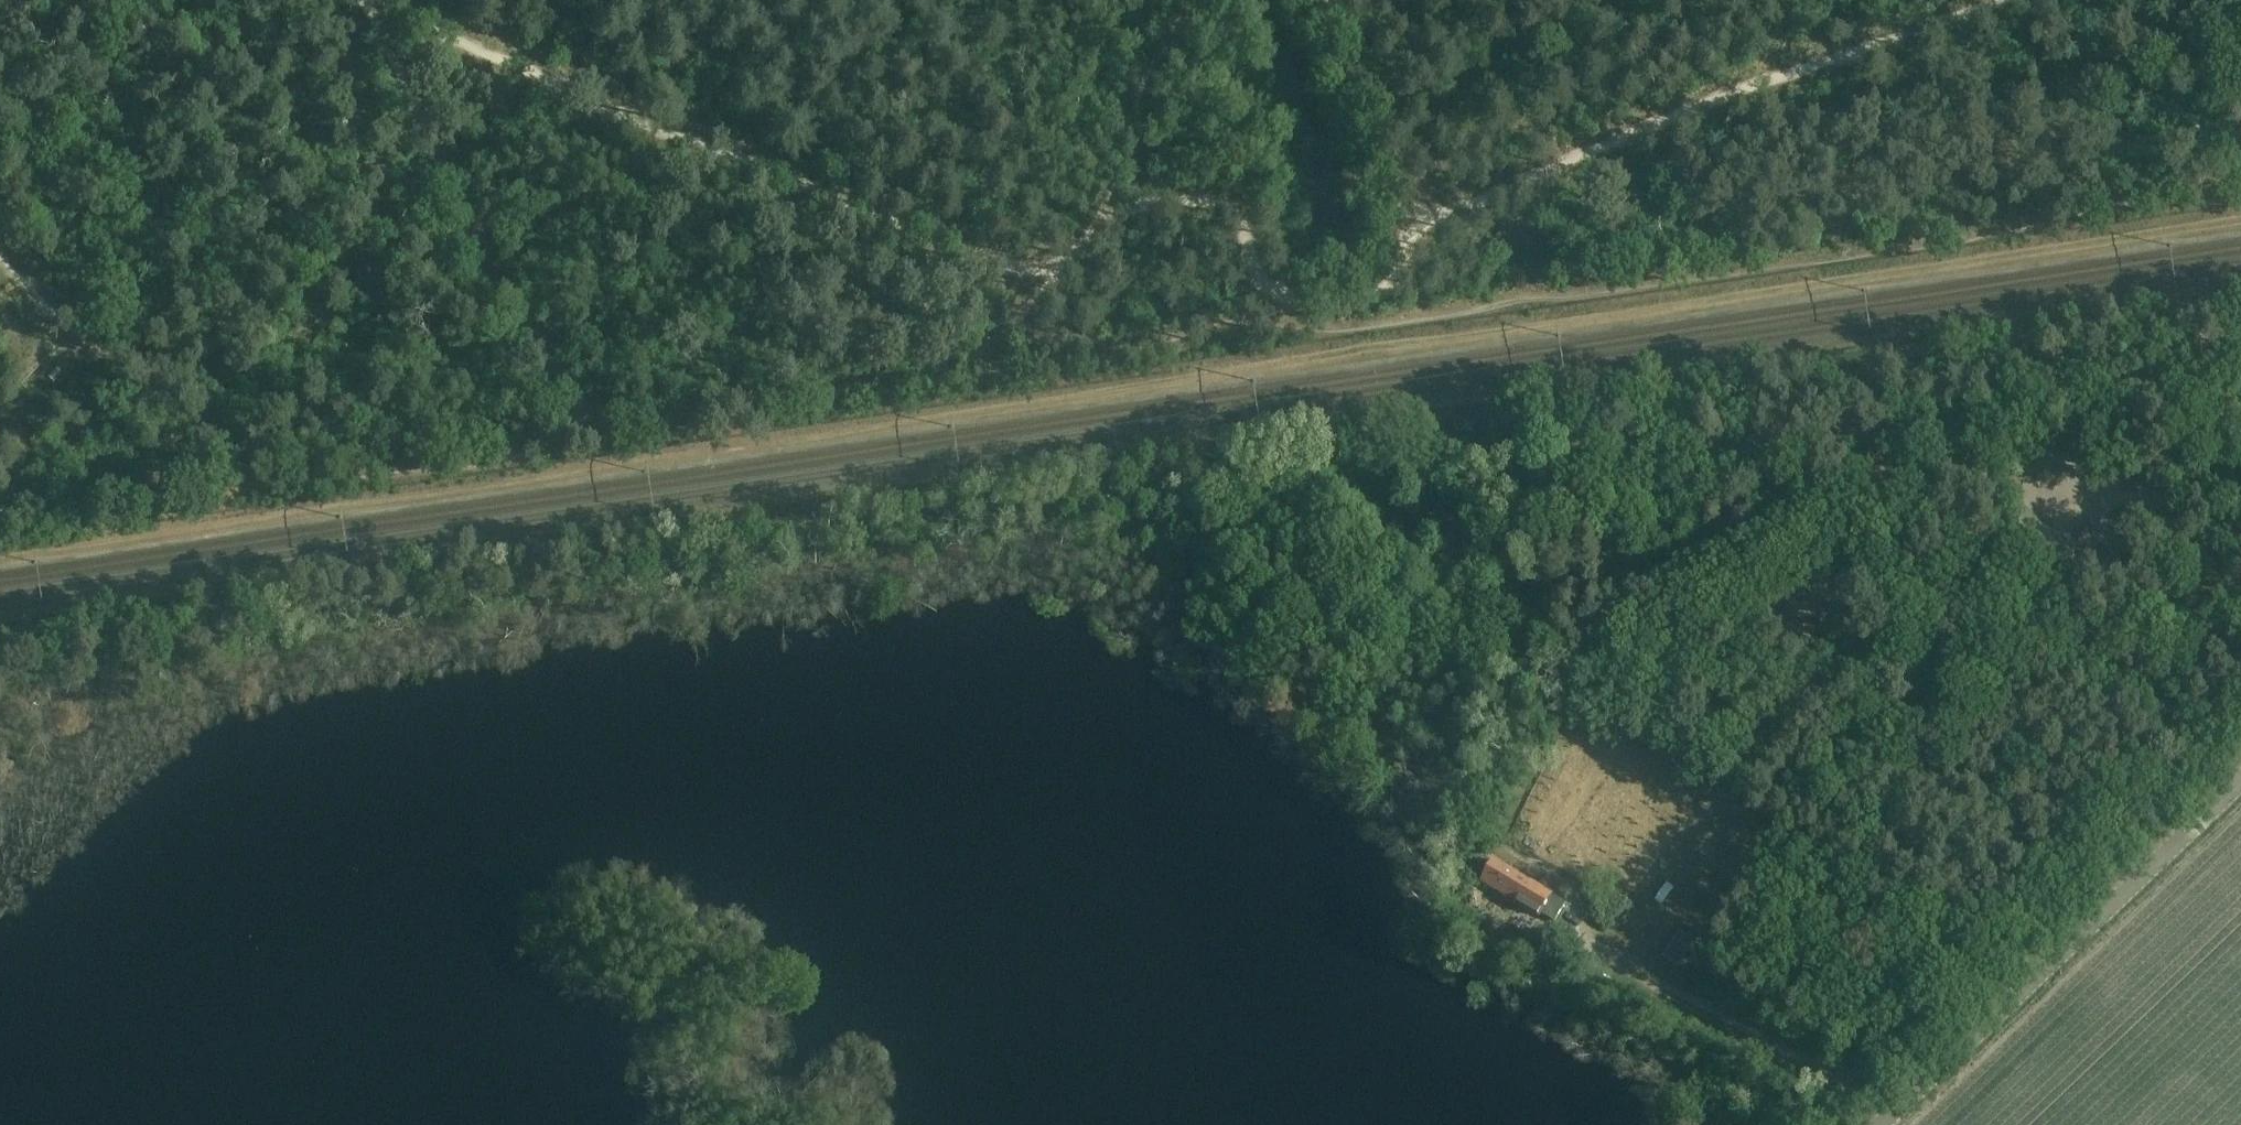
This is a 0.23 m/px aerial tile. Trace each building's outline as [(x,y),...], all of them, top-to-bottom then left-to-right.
[(1495,862),(1483,883),(1541,917),(1542,916),(1553,897),(1495,862)] [(1566,904),(1553,897),(1542,916),(1555,923),(1566,904)]
